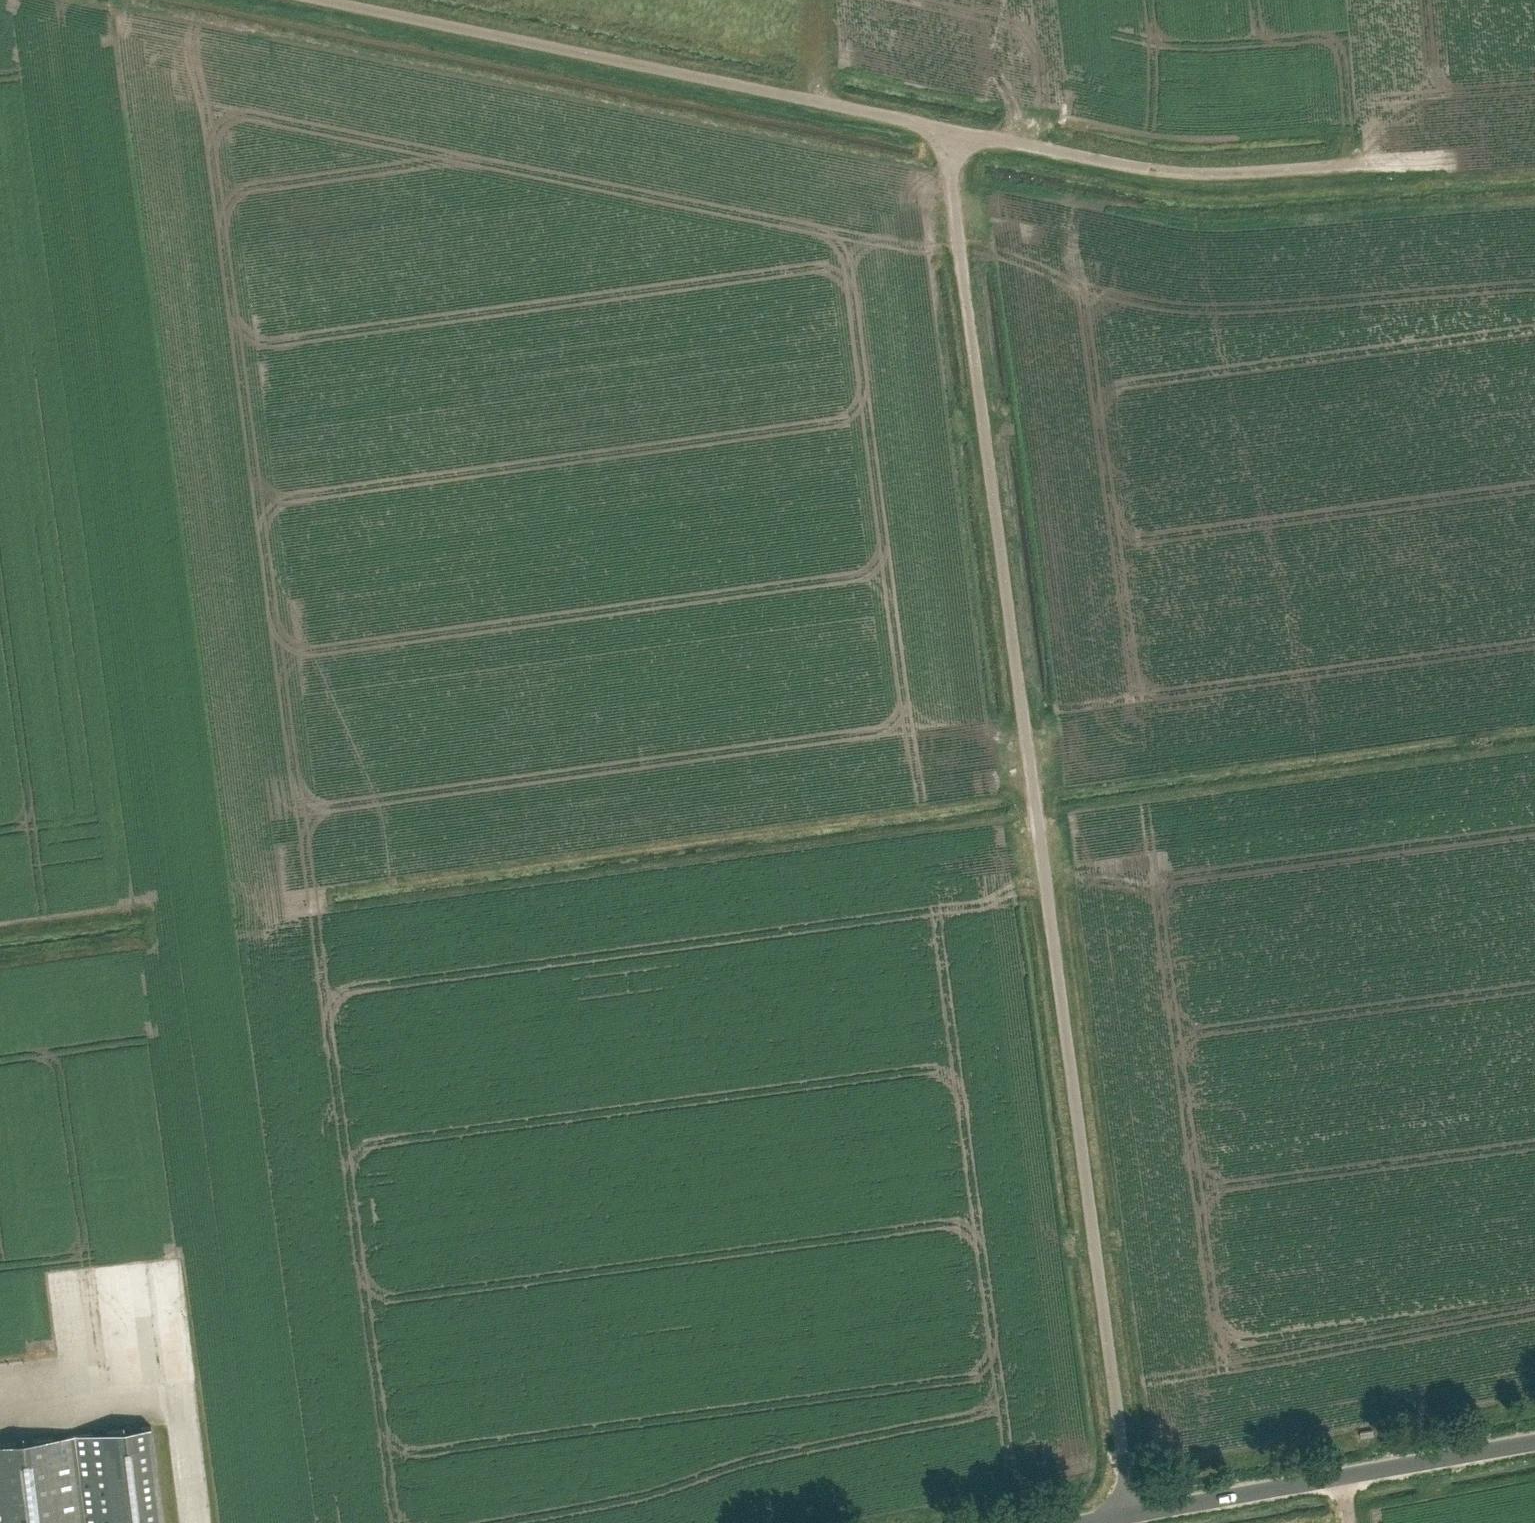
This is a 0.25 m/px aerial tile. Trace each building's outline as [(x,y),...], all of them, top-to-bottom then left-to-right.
[(151,1425),(0,1443),(0,1522),(163,1522),(151,1425)]
